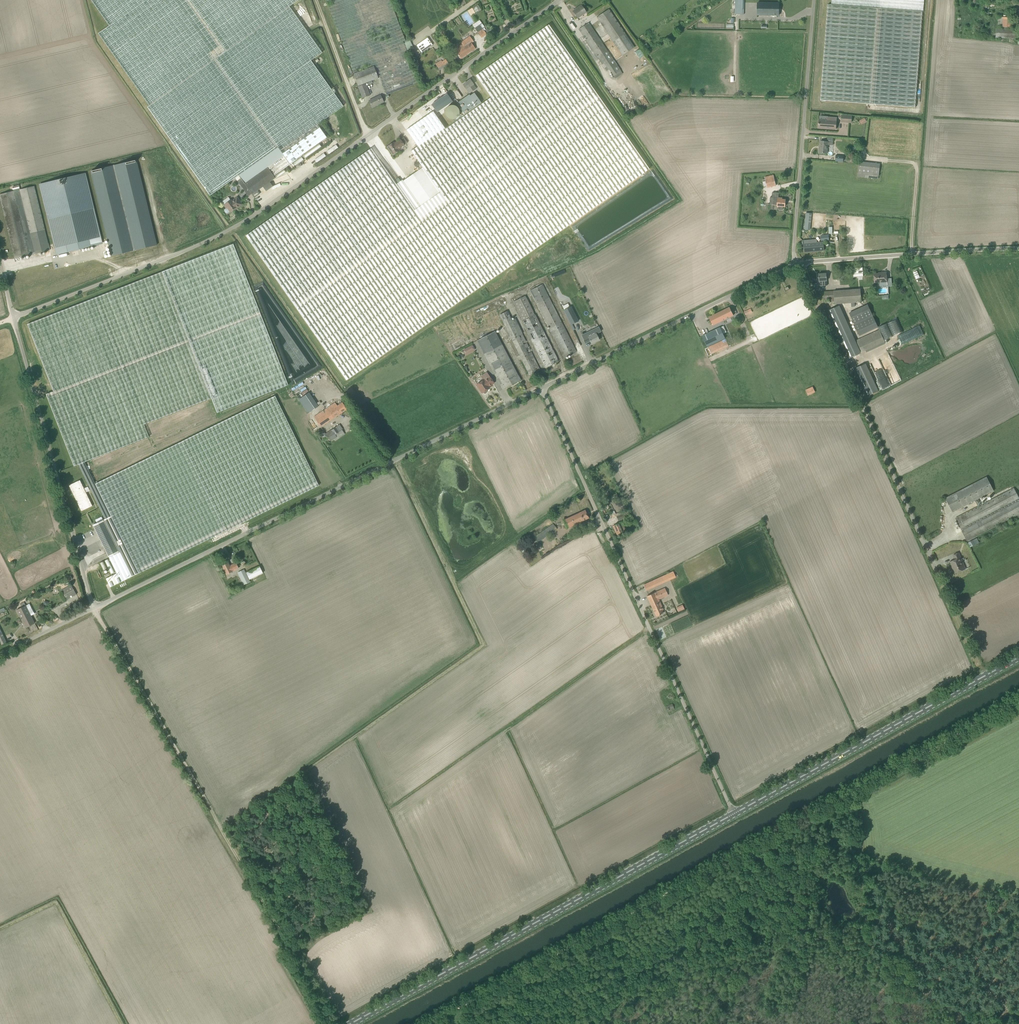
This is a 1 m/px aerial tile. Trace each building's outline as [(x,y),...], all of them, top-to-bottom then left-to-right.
[(147,107),(210,196),(238,175),(278,147),(284,156),(268,168),(273,175),(327,137),(317,124),(343,106),(311,60),(322,52),(289,6),(298,0),(91,0),(109,25),(98,33),(149,106),(147,107)] [(831,5),(828,4),(824,53),(820,101),(915,108),(923,11),(924,0),(832,0),(831,5)] [(779,15),(779,3),(758,3),(757,15),(779,15)] [(475,13),(481,10),(478,4),(472,8),(475,13)] [(581,5),(573,11),(577,19),(586,13),(581,5)] [(597,18),(622,55),(634,48),(608,9),(607,10),(605,7),(603,8),(605,11),(598,16),(598,18),(597,18)] [(999,17),(998,27),(1012,28),(1013,18),(999,17)] [(607,71),(616,65),(589,23),(579,29),(607,71)] [(1016,39),(1016,28),(1010,28),(1010,29),(996,28),(996,38),(1016,39)] [(494,94),(487,99),(490,103),(521,148),(556,200),(571,221),(644,171),(548,31),(482,77),(494,94)] [(461,59),(475,49),(472,43),(471,43),(471,42),(473,41),(470,36),(463,41),(464,43),(454,50),(457,54),(461,59)] [(417,47),(421,54),(432,47),(427,40),(417,47)] [(442,62),(441,60),(435,64),(439,70),(449,64),(446,59),(442,62)] [(378,78),(374,66),(354,74),(353,74),(358,86),(378,79),(378,78)] [(623,74),(620,71),(613,76),(615,79),(623,74)] [(470,80),(463,84),(467,89),(470,94),(476,89),(473,85),(470,80)] [(362,98),(370,95),(366,84),(358,87),(362,98)] [(457,103),(464,115),(481,103),(474,93),(470,96),(469,95),(457,103)] [(447,94),(431,105),(437,113),(452,102),(447,94)] [(372,107),(383,102),(380,95),(369,101),(372,107)] [(428,217),(462,265),(556,200),(521,148),(490,103),(487,99),(481,103),(464,115),(438,133),(412,151),(423,167),(403,181),(402,180),(396,185),(370,148),(364,152),(358,156),(245,235),(297,309),(428,217)] [(819,120),(818,128),(836,129),(837,118),(828,117),(828,120),(819,120)] [(393,143),(387,147),(393,155),(399,151),(398,149),(404,145),(400,139),(394,144),(393,143)] [(822,153),(827,153),(828,142),(820,141),(820,148),(819,148),(819,154),(822,154),(822,153)] [(303,155),(304,158),(321,148),(319,145),(303,155)] [(272,187),(269,182),(275,178),(273,175),(268,168),(284,156),(278,147),(238,175),(241,179),(237,181),(244,191),(248,189),(252,194),(263,187),(266,191),(272,187)] [(91,171),(112,256),(157,245),(136,160),(91,171)] [(878,179),(880,164),(859,162),(857,177),(878,179)] [(86,174),(40,185),(56,254),(102,242),(86,174)] [(765,177),(767,188),(776,186),(774,175),(765,177)] [(29,255),(50,250),(34,186),(0,194),(0,196),(15,259),(29,255)] [(230,212),(234,209),(236,208),(237,208),(242,204),(237,197),(232,201),(231,200),(224,205),(226,209),(225,210),(224,211),(226,213),(227,213),(230,211),(230,212)] [(782,198),(779,198),(774,197),(774,205),(777,205),(777,206),(778,206),(778,208),(779,210),(782,210),(783,208),(783,207),(785,207),(785,200),(782,199),(782,198)] [(428,217),(297,309),(346,380),(477,287),(462,265),(428,217)] [(804,252),(814,251),(813,240),(803,241),(804,252)] [(813,240),(814,251),(824,250),(823,242),(817,243),(816,240),(813,240)] [(183,264),(162,272),(27,324),(54,391),(46,394),(74,466),(78,464),(84,462),(149,437),(144,424),(211,398),(216,412),(287,385),(270,339),(239,260),(233,244),(198,258),(183,264)] [(863,276),(863,268),(853,269),(853,277),(863,276)] [(827,281),(826,273),(818,274),(819,281),(820,286),(827,286),(827,281)] [(887,287),(886,273),(882,273),(882,274),(874,274),(875,283),(879,282),(879,288),(887,287)] [(530,291),(564,358),(576,351),(542,285),(530,291)] [(834,291),(834,301),(834,304),(861,302),(860,289),(834,291)] [(834,301),(834,291),(822,292),(822,300),(831,299),(831,301),(834,301)] [(558,362),(525,296),(514,302),(523,321),(522,321),(546,368),(558,362)] [(860,336),(878,327),(868,305),(849,313),(860,336)] [(713,325),(734,315),(730,307),(709,317),(713,325)] [(858,354),(837,307),(827,311),(848,359),(858,354)] [(572,308),(564,312),(571,327),(579,323),(572,308)] [(537,372),(512,320),(507,311),(500,315),(529,375),(537,372)] [(920,326),(903,332),(906,341),(923,335),(920,326)] [(702,336),(708,347),(725,338),(720,327),(702,336)] [(503,389),(520,380),(495,331),(477,340),(503,389)] [(591,344),(599,340),(596,334),(588,337),(587,335),(582,337),(585,343),(590,341),(591,344)] [(708,347),(711,352),(712,354),(729,346),(726,339),(708,347)] [(465,355),(475,350),(472,344),(462,349),(465,355)] [(878,362),(872,364),(875,373),(880,371),(880,369),(892,365),(889,356),(878,360),(878,362)] [(876,392),(863,365),(853,369),(866,397),(876,392)] [(883,389),(900,381),(895,371),(892,373),(885,376),(886,377),(881,380),(882,382),(880,383),(883,389)] [(484,380),(483,380),(477,385),(482,393),(483,392),(484,393),(485,394),(486,393),(487,391),(486,391),(489,388),(488,387),(494,383),(489,376),(484,380)] [(813,387),(806,390),(808,395),(815,392),(813,387)] [(309,393),(307,394),(299,399),(308,413),(318,406),(309,393)] [(275,396),(95,484),(139,573),(225,531),(319,485),(275,396)] [(321,427),(347,409),(342,402),(337,406),(335,403),(314,417),(321,427)] [(333,426),(334,428),(326,434),(331,441),(334,439),(335,440),(345,434),(342,430),(343,429),(339,425),(338,425),(337,424),(333,426)] [(139,573),(95,484),(84,462),(78,464),(105,519),(93,525),(117,573),(110,576),(106,579),(110,587),(139,573)] [(992,474),(936,503),(943,517),(975,500),(978,507),(981,506),(978,499),(1000,488),(992,474)] [(92,506),(80,480),(69,485),(81,511),(92,506)] [(978,507),(956,518),(961,528),(962,531),(967,541),(1018,515),(1018,497),(1015,489),(981,506),(978,507)] [(589,518),(585,510),(563,520),(567,529),(581,523),(580,521),(589,518)] [(621,519),(622,521),(627,519),(626,517),(630,516),(628,511),(616,516),(618,520),(621,519)] [(623,522),(619,523),(613,526),(617,535),(623,532),(623,531),(626,529),(623,522)] [(536,540),(534,541),(535,543),(537,542),(557,529),(553,524),(534,537),(536,540)] [(968,542),(970,547),(979,542),(977,538),(968,542)] [(959,553),(953,555),(955,560),(950,562),(952,566),(953,566),(956,573),(964,570),(961,562),(962,561),(959,553)] [(228,563),(222,565),(226,574),(238,568),(236,563),(232,565),(233,566),(230,567),(228,563)] [(260,566),(250,571),(246,572),(249,579),(263,573),(260,566)] [(654,587),(652,581),(644,585),(646,590),(654,587)] [(62,592),(65,597),(75,591),(72,586),(62,592)] [(647,596),(656,616),(663,613),(662,610),(663,610),(659,599),(668,595),(665,588),(647,596)] [(17,610),(25,628),(35,623),(31,616),(35,614),(34,612),(30,604),(17,610)]
